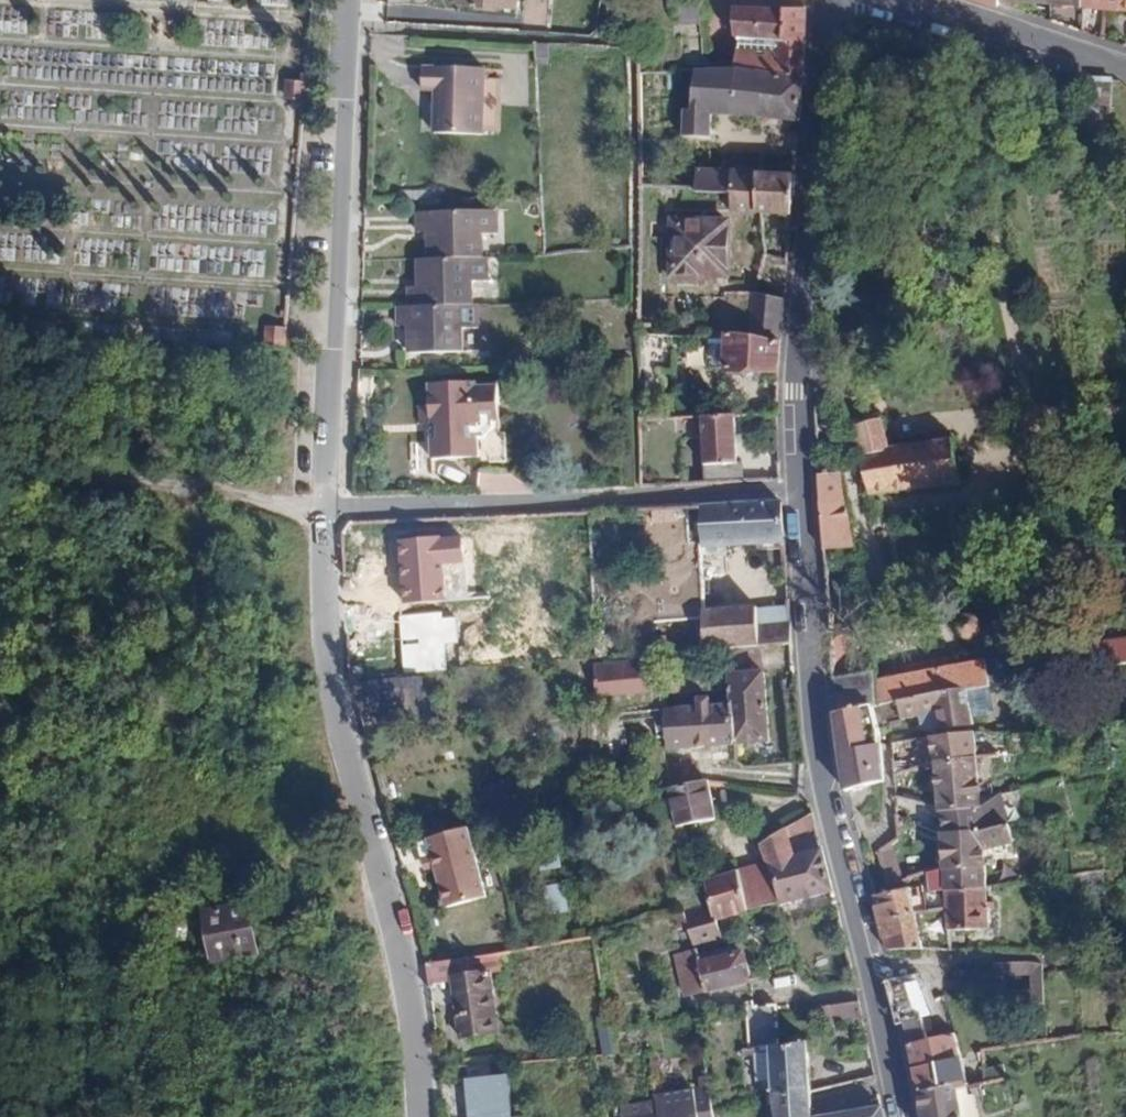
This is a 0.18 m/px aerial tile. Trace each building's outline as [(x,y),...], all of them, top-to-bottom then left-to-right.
[(449,3),(511,9),(511,0),(450,0),(449,3)] [(732,0),(698,0),(698,7),(732,9),(732,0)] [(998,4),(1019,11),(1019,3),(1051,5),(1051,0),(999,0),(998,4)] [(1121,0),(1084,0),(1084,7),(1104,8),(1119,9),(1121,0)] [(698,7),(698,21),(698,23),(731,25),(732,9),(698,7)] [(804,47),(806,11),(781,12),(732,9),(731,25),(698,23),(698,36),(736,39),(735,70),(745,72),(746,75),(801,81),(804,47)] [(545,63),(544,44),(531,44),(532,63),(545,63)] [(707,66),(707,57),(699,56),(698,65),(707,66)] [(503,79),(487,78),(487,68),(437,65),(437,67),(423,66),(421,89),(436,89),(434,133),(484,135),(484,131),(501,132),(503,79)] [(797,123),(801,81),(746,75),(745,72),(735,70),(692,72),(687,111),(682,111),(681,138),(706,138),(708,114),(735,116),(797,123)] [(305,80),(283,79),(282,95),(304,97),(305,80)] [(694,171),(692,189),(692,193),(728,195),(729,173),(694,171)] [(754,208),(755,174),(729,173),(728,195),(728,212),(754,208)] [(791,191),(793,176),(755,174),(754,208),(759,209),(789,216),(791,191)] [(427,264),(480,261),(480,237),(495,236),(493,214),(416,216),(416,237),(426,236),(427,264)] [(716,245),(725,245),(725,223),(671,221),(671,240),(668,241),(668,256),(670,256),(670,279),(701,280),(701,275),(715,274),(716,245)] [(724,275),(725,245),(716,245),(715,274),(724,275)] [(785,263),(786,253),(779,252),(778,261),(785,263)] [(485,285),(485,261),(480,261),(427,264),(415,264),(417,292),(408,292),(409,310),(471,308),(471,286),(485,285)] [(750,294),(746,337),(745,338),(777,343),(779,333),(781,317),(782,300),(750,294)] [(476,329),(475,307),(471,308),(409,310),(396,311),(397,331),(410,331),(411,357),(462,354),(461,330),(476,329)] [(266,325),(263,345),(284,346),(286,328),(266,325)] [(746,337),(726,334),(725,371),(774,373),(776,357),(777,343),(745,338),(746,337)] [(484,442),(490,435),(493,433),(493,426),(492,410),(498,409),(497,389),(474,390),(473,387),(427,388),(428,412),(429,430),(431,464),(476,461),(476,443),(484,442)] [(418,431),(429,430),(428,412),(417,413),(418,431)] [(875,413),(848,420),(857,454),(857,457),(866,495),(958,484),(950,441),(885,450),(875,413)] [(733,462),(732,416),(700,417),(679,419),(679,432),(699,432),(701,484),(741,482),(741,461),(733,462)] [(840,474),(816,476),(819,505),(822,537),(823,551),(852,547),(840,474)] [(713,505),(697,506),(700,545),(782,540),(779,500),(713,505)] [(399,541),(404,601),(445,598),(442,566),(466,565),(464,538),(445,540),(445,537),(399,541)] [(701,561),(651,563),(652,585),(703,582),(701,561)] [(701,620),(702,650),(727,649),(760,646),(789,644),(788,629),(787,608),(756,610),(755,608),(700,613),(701,620)] [(442,619),(442,612),(399,614),(402,669),(415,668),(415,672),(447,671),(445,643),(458,643),(457,618),(442,619)] [(966,639),(972,637),(977,634),(979,630),(980,626),(978,622),(976,617),(972,616),(967,615),(962,616),(959,618),(957,621),(956,624),(957,629),(957,631),(958,635),(960,637),(963,638),(966,639)] [(840,623),(827,625),(828,655),(831,679),(835,679),(844,677),(840,637),(843,636),(840,623)] [(1125,663),(1125,641),(1083,649),(1086,669),(1125,663)] [(760,646),(727,649),(729,676),(762,674),(760,646)] [(987,687),(988,687),(984,662),(951,667),(950,660),(902,668),(903,676),(874,682),(875,689),(878,706),(897,703),(965,691),(987,687)] [(649,682),(648,662),(592,665),(593,685),(649,682)] [(872,672),(844,677),(835,679),(836,696),(875,689),(874,682),(872,672)] [(730,696),(733,745),(767,743),(762,674),(729,676),(729,680),(730,696)] [(965,691),(969,716),(991,712),(987,687),(965,691)] [(875,689),(836,696),(837,714),(878,706),(875,689)] [(969,716),(965,691),(897,703),(899,721),(922,716),(923,724),(932,729),(940,728),(942,728),(970,722),(969,716)] [(665,749),(733,745),(730,696),(700,698),(700,705),(683,707),(683,709),(664,710),(665,749)] [(837,714),(834,714),(836,740),(838,754),(869,748),(867,733),(876,731),(873,712),(878,710),(878,706),(837,714)] [(973,741),(972,732),(927,737),(930,762),(974,756),(973,741)] [(975,756),(998,755),(997,740),(973,741),(974,756),(975,756)] [(873,785),(869,748),(838,754),(845,792),(873,785)] [(930,762),(937,808),(979,805),(978,797),(974,756),(930,762)] [(704,781),(666,789),(672,826),(673,828),(697,823),(697,822),(712,819),(706,781),(704,781)] [(1006,825),(1002,791),(978,797),(979,805),(937,808),(940,835),(977,831),(1006,825)] [(814,824),(811,815),(786,829),(789,839),(814,824)] [(485,894),(466,825),(424,836),(444,905),(485,894)] [(1011,841),(1006,825),(977,831),(940,835),(942,866),(982,863),(994,863),(993,846),(1011,841)] [(789,839),(786,829),(760,843),(765,864),(774,904),(831,890),(828,880),(820,850),(792,856),(789,839)] [(559,866),(554,839),(537,842),(540,868),(559,866)] [(885,886),(901,881),(888,843),(875,854),(885,886)] [(982,863),(942,866),(942,868),(943,889),(983,885),(982,863)] [(774,904),(765,864),(736,872),(745,911),(770,905),(774,904)] [(942,868),(923,874),(927,910),(944,908),(943,889),(942,868)] [(708,903),(676,912),(679,926),(687,924),(693,949),(722,943),(716,917),(745,911),(736,872),(703,881),(708,903)] [(566,912),(561,883),(544,886),(547,914),(566,912)] [(983,901),(983,885),(943,889),(944,908),(945,930),(984,930),(984,910),(990,909),(991,902),(983,901)] [(885,948),(920,948),(912,911),(907,888),(870,896),(885,948)] [(259,949),(245,903),(203,915),(217,961),(259,949)] [(697,965),(695,958),(688,960),(692,972),(698,971),(703,991),(747,981),(740,955),(697,965)] [(468,956),(426,965),(429,988),(453,985),(459,1037),(491,1034),(483,971),(470,974),(468,956)] [(1043,1004),(1041,975),(1041,964),(1035,963),(1024,961),(990,961),(989,975),(994,975),(1031,974),(1032,994),(995,995),(989,995),(989,1005),(1043,1004)] [(929,1014),(924,1001),(915,981),(893,987),(901,1020),(926,1014),(929,1014)] [(862,1015),(858,998),(827,1003),(829,1019),(862,1015)] [(778,1046),(775,1010),(773,1004),(753,1007),(745,1008),(747,1050),(769,1049),(770,1046),(778,1046)] [(901,1020),(907,1047),(933,1041),(926,1014),(901,1020)] [(590,1032),(591,1052),(612,1052),(612,1031),(590,1032)] [(912,1074),(960,1064),(954,1036),(933,1041),(907,1047),(912,1074)] [(769,1049),(747,1050),(741,1051),(741,1058),(751,1058),(753,1085),(760,1085),(761,1097),(771,1095),(808,1089),(806,1043),(778,1046),(770,1046),(769,1049)] [(943,1090),(965,1086),(960,1064),(912,1074),(914,1084),(916,1095),(943,1090)] [(507,1079),(470,1084),(473,1116),(511,1116),(507,1079)] [(644,1116),(712,1116),(712,1115),(710,1092),(709,1086),(676,1092),(678,1112),(644,1116)] [(975,1087),(955,1092),(916,1095),(920,1116),(981,1116),(975,1087)] [(774,1116),(810,1116),(808,1089),(771,1095),(774,1116)] [(880,1107),(824,1116),(882,1116),(880,1107)]
